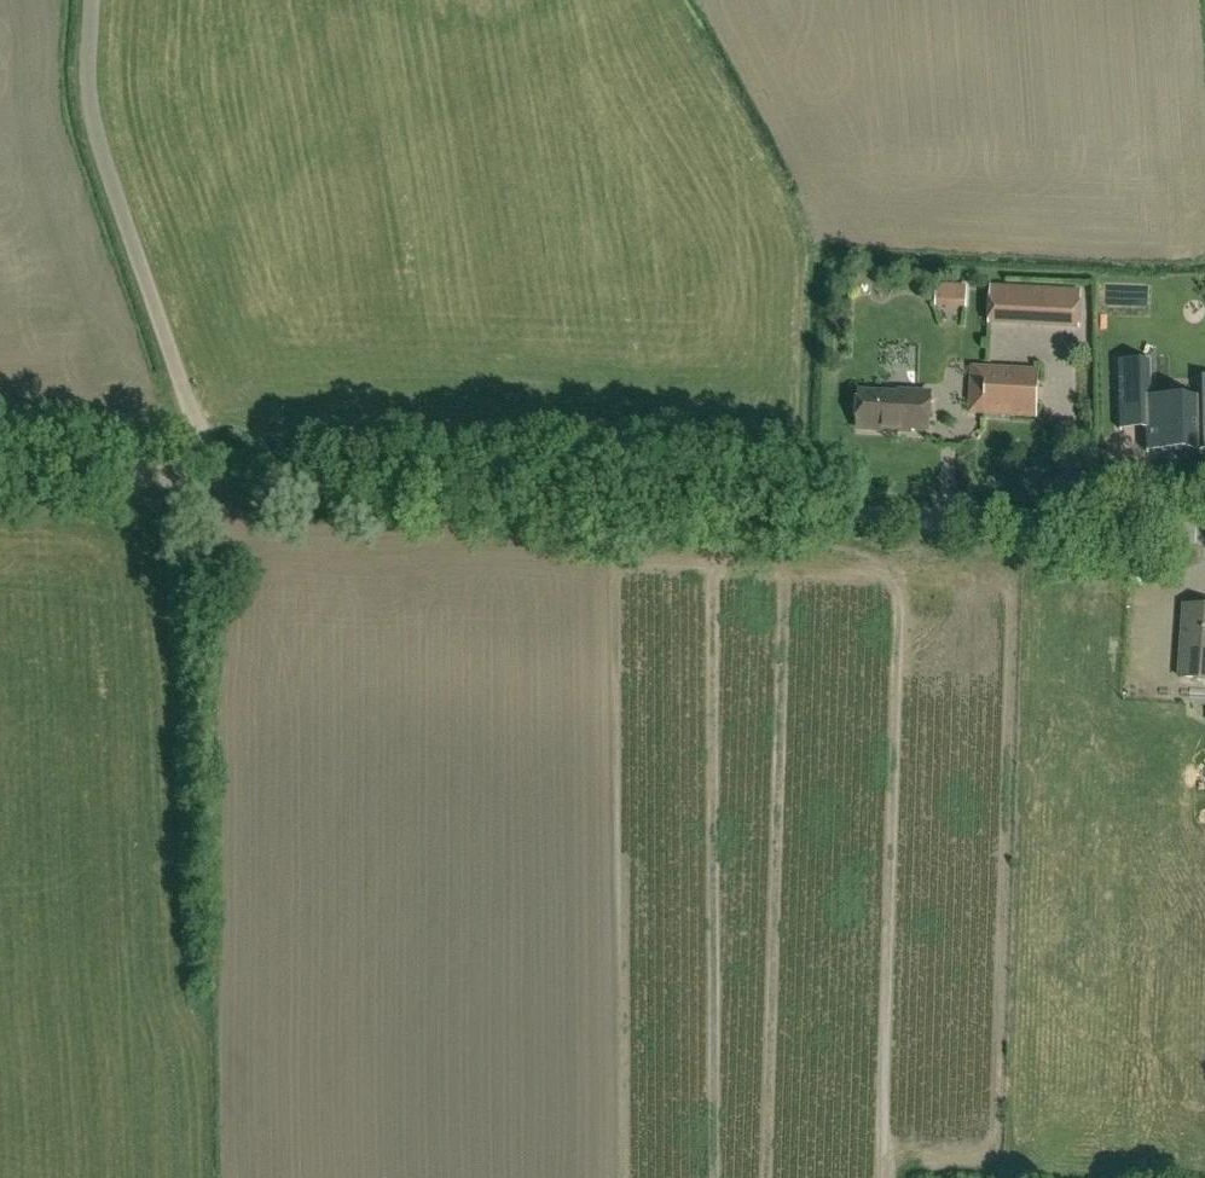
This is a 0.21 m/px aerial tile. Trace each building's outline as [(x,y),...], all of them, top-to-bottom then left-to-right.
[(993,289),(990,322),(1077,326),(1079,293),(993,289)] [(958,309),(960,294),(941,292),(940,308),(958,309)] [(1147,421),(1148,452),(1180,451),(1179,446),(1201,446),(1201,450),(1204,450),(1204,402),(1201,402),(1201,398),(1169,398),(1169,403),(1152,403),(1151,362),(1119,363),(1121,421),(1147,421)] [(988,367),(986,406),(1011,407),(1011,415),(1037,416),(1040,369),(988,367)] [(930,426),(931,390),(901,390),(901,393),(862,392),(861,428),(903,429),(903,426),(930,426)] [(1187,605),(1182,677),(1204,679),(1204,606),(1187,605)]
